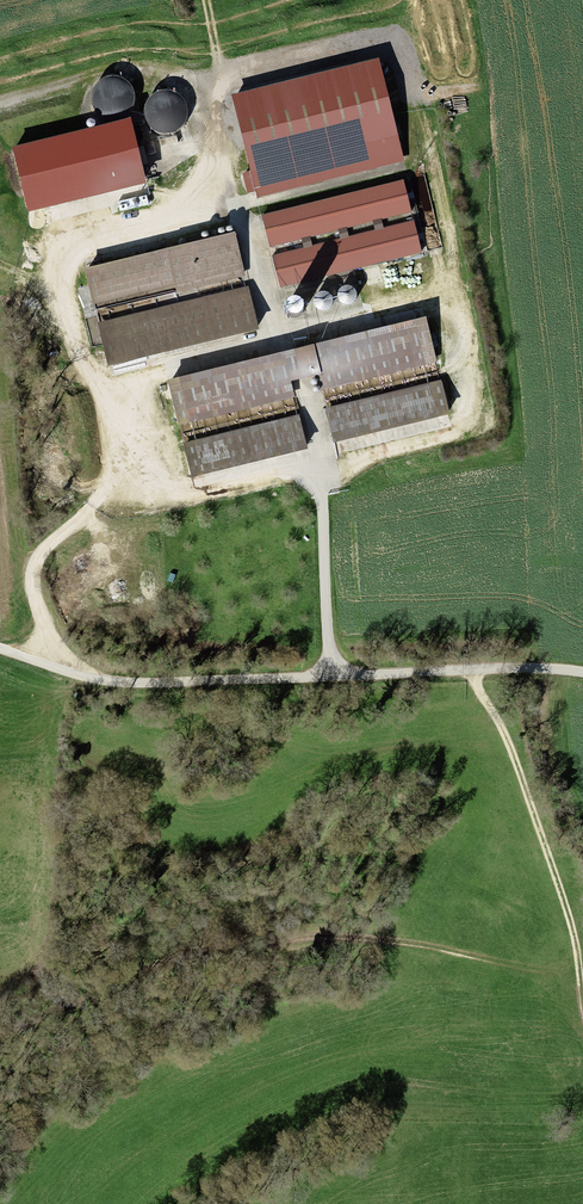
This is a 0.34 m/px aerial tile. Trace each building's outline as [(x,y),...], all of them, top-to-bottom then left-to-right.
[(235,98),(258,196),(399,162),(376,64),(235,98)] [(13,148),(28,212),(147,184),(131,120),(13,148)] [(265,217),(282,287),(424,253),(407,183),(265,217)] [(86,267),(108,362),(256,327),(233,232),(86,267)] [(353,303),(355,301),(356,298),(356,295),(356,292),(354,290),(352,288),(350,287),(347,287),(344,288),(342,289),(340,291),(339,294),(339,297),(340,300),(342,302),(344,304),(347,305),(350,304),(353,303)] [(329,308),(331,306),(332,304),(333,301),(332,298),(331,296),(329,294),(326,293),(323,293),(321,293),(318,295),(316,297),(315,300),(315,303),(316,305),(318,308),(321,309),(324,310),(326,310),(329,308)] [(300,315),(302,313),(304,310),(304,307),(303,305),(302,302),(300,301),(297,300),(295,299),(292,300),(290,301),(288,304),(287,306),(286,309),(287,312),(289,315),(292,316),(295,317),(298,316),(300,315)] [(422,319),(171,380),(194,475),(302,449),(287,385),(317,378),(332,441),(445,414),(422,319)]
